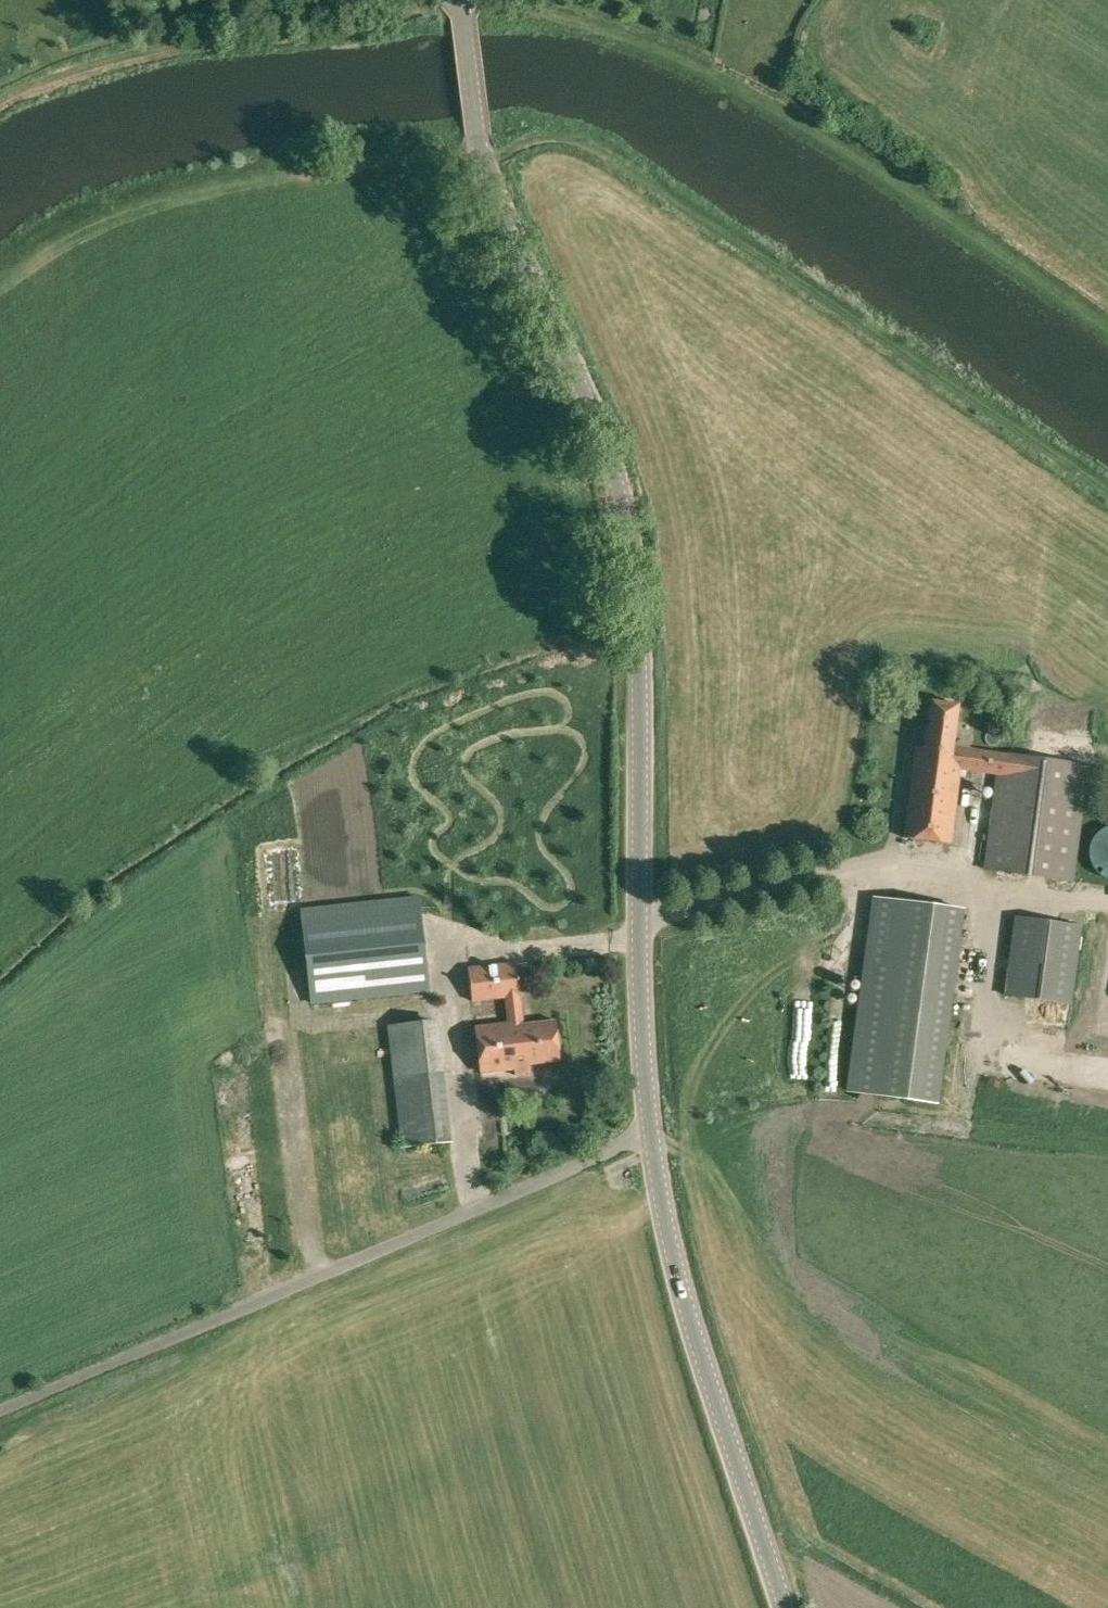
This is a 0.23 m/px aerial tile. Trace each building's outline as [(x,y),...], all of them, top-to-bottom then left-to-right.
[(984,868),(1073,880),(1088,764),(953,746),(958,704),(933,701),(926,750),(915,749),(904,836),(951,842),(960,770),(997,775),(984,868)] [(1106,826),(1102,828),(1098,831),(1095,834),(1092,838),(1090,842),(1088,846),(1087,851),(1087,856),(1088,860),(1090,865),(1092,869),(1095,873),(1098,876),(1102,878),(1107,880),(1107,881),(1107,826),(1106,826)] [(300,907),(311,1003),(430,991),(419,895),(300,907)] [(848,1091),(933,1103),(961,908),(874,896),(848,1091)] [(1004,994),(1072,1005),(1082,924),(1015,916),(1004,994)] [(514,1067),(515,1074),(530,1072),(529,1063),(560,1060),(556,1020),(524,1024),(517,962),(468,968),(480,1071),(514,1067)] [(855,978),(854,977),(852,977),(851,977),(850,978),(849,978),(848,979),(847,980),(847,981),(847,982),(847,983),(847,984),(847,985),(848,986),(849,987),(850,987),(851,988),(852,988),(854,987),(855,987),(856,986),(856,985),(857,984),(857,983),(857,982),(857,981),(856,980),(856,979),(855,978)] [(852,992),(851,992),(850,992),(849,992),(848,992),(847,992),(846,993),(845,994),(844,995),(844,996),(844,998),(844,999),(845,1000),(846,1001),(847,1001),(848,1002),(849,1002),(850,1002),(851,1002),(852,1001),(853,1001),(854,1000),(854,999),(855,997),(855,996),(854,995),(854,994),(853,993),(852,992)] [(438,1019),(387,1025),(401,1147),(452,1142),(438,1019)]
